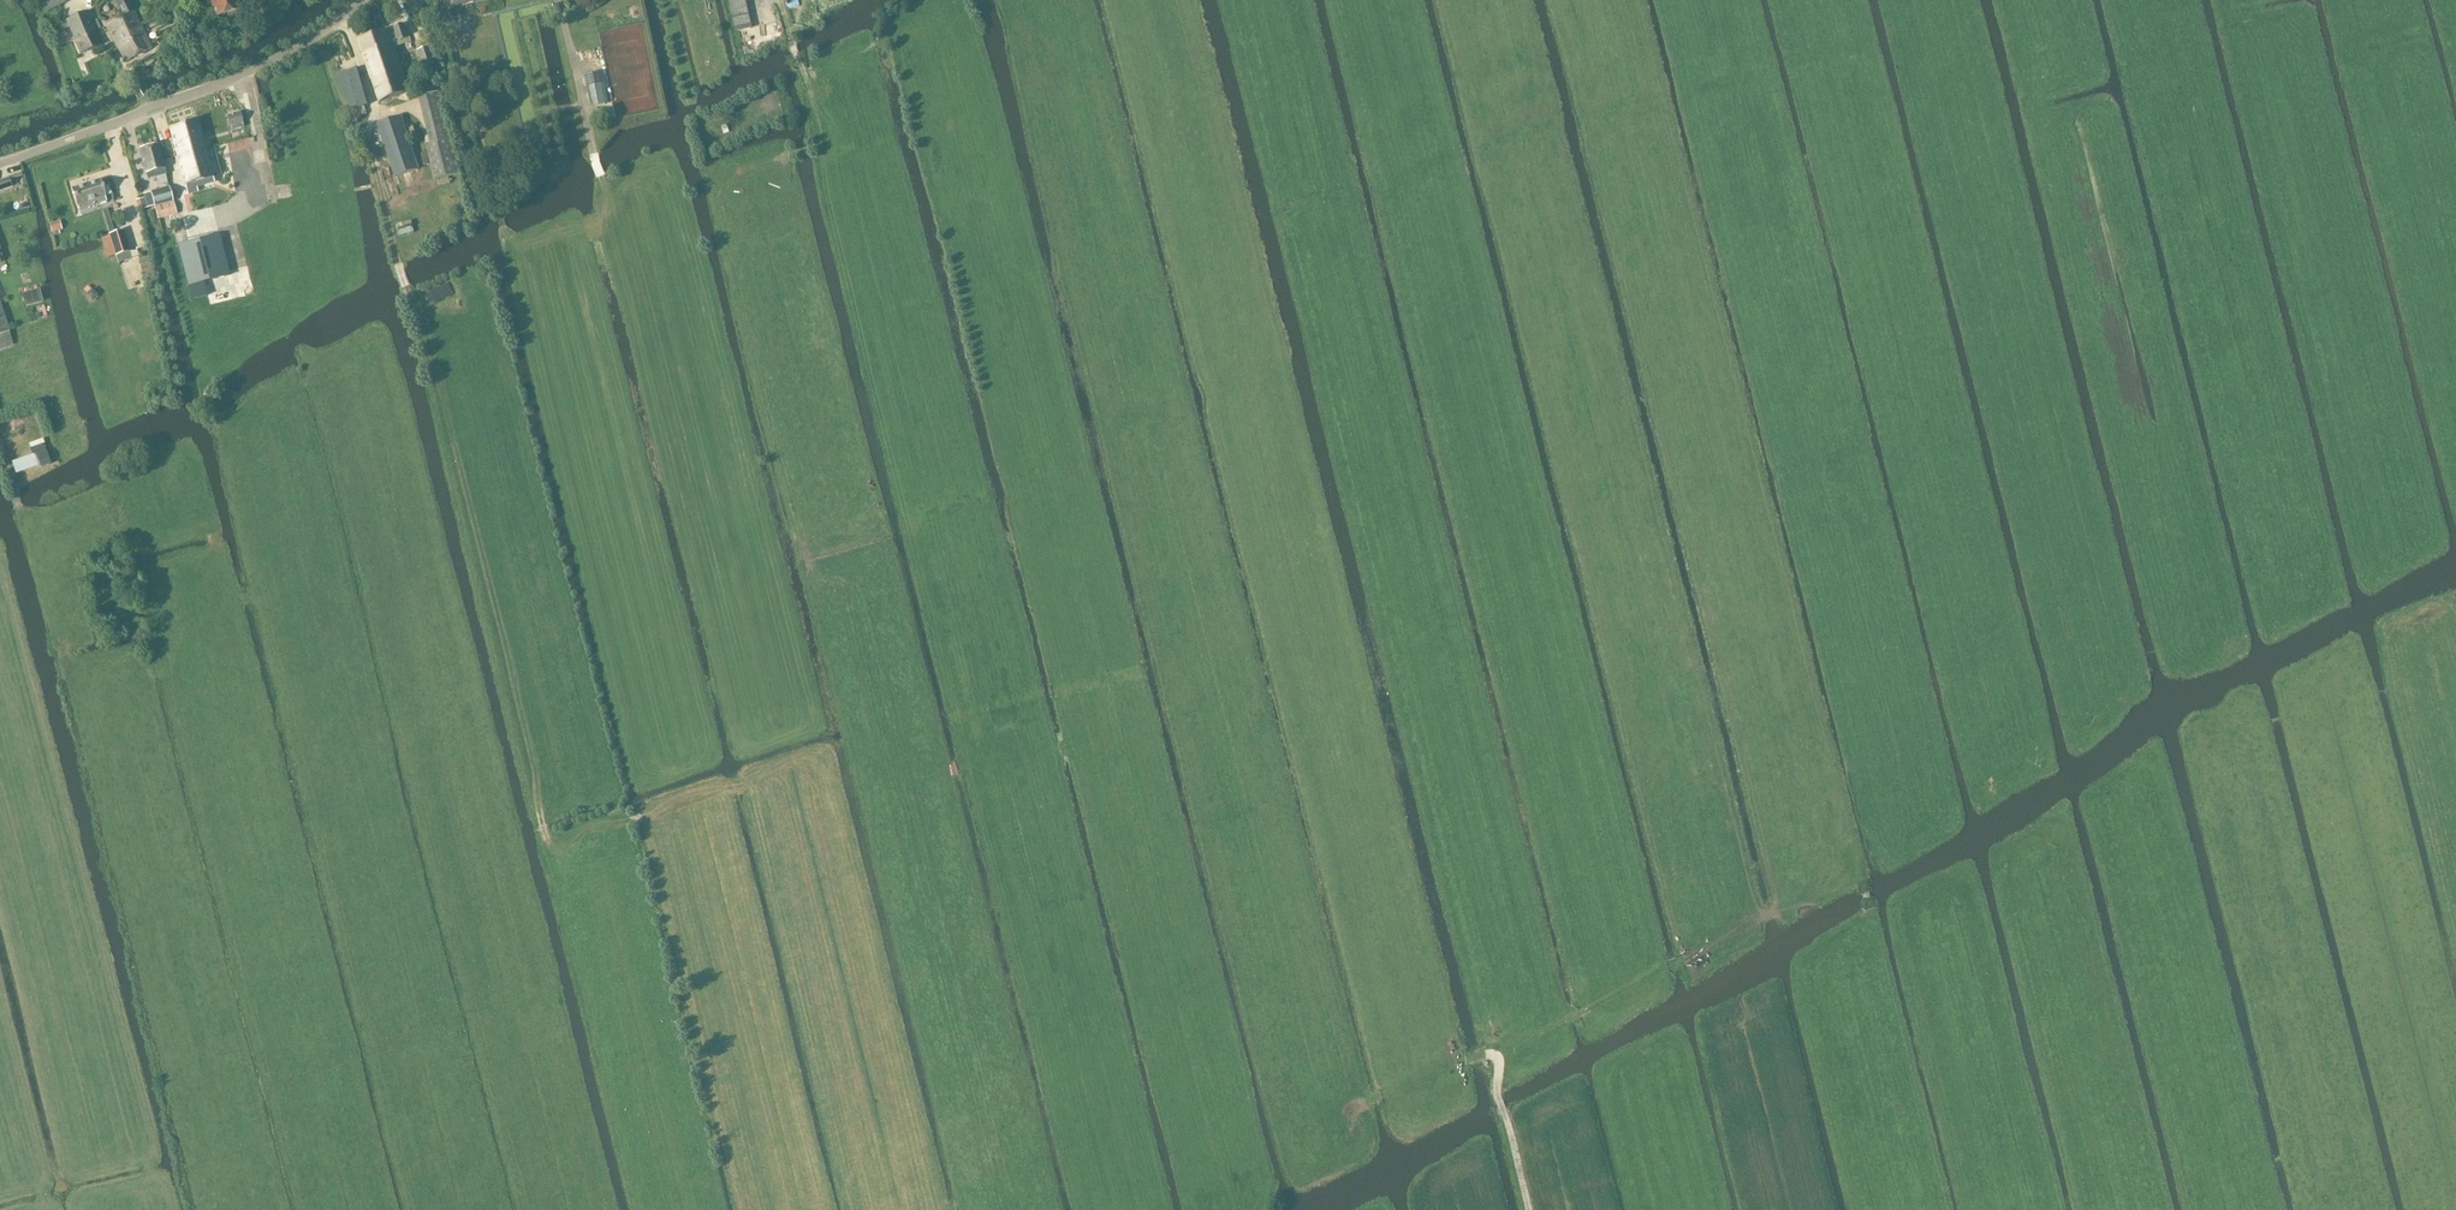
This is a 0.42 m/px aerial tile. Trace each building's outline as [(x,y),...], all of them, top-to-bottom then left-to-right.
[(106,25),(118,47),(134,39),(131,31),(141,25),(134,12),(128,0),(114,0),(123,17),(106,25)] [(216,17),(230,12),(231,15),(238,13),(237,10),(239,10),(236,0),(211,0),(216,17)] [(81,54),(102,45),(87,12),(67,20),(81,54)] [(178,14),(171,17),(176,30),(183,27),(178,14)] [(403,24),(394,27),(395,32),(399,42),(400,41),(408,39),(403,24)] [(134,39),(118,47),(126,62),(152,48),(141,25),(131,31),(134,39)] [(388,29),(358,39),(368,66),(397,56),(394,48),(393,44),(397,42),(396,38),(391,40),(389,34),(388,29)] [(58,43),(69,39),(65,30),(54,34),(58,43)] [(419,51),(424,68),(436,64),(431,48),(419,51)] [(397,56),(368,66),(380,102),(409,92),(397,56)] [(347,111),(367,105),(357,69),(336,75),(347,111)] [(593,106),(606,103),(599,72),(586,75),(593,106)] [(422,79),(413,82),(415,87),(424,84),(422,79)] [(242,123),(239,113),(227,116),(229,126),(242,123)] [(395,177),(419,169),(401,116),(378,123),(395,177)] [(198,122),(170,130),(176,155),(205,147),(198,122)] [(227,124),(213,128),(218,141),(231,138),(227,124)] [(430,143),(426,144),(435,179),(459,173),(451,138),(430,143)] [(139,151),(147,181),(166,176),(158,146),(156,146),(154,145),(149,146),(148,148),(139,151)] [(205,147),(176,155),(185,188),(213,180),(205,147)] [(12,186),(9,178),(0,181),(0,190),(12,186)] [(103,190),(100,182),(72,191),(77,207),(78,207),(79,211),(91,207),(90,203),(106,198),(105,197),(111,195),(109,189),(103,190)] [(169,188),(150,193),(154,207),(173,202),(169,188)] [(177,215),(174,203),(155,208),(158,220),(177,215)] [(411,221),(397,224),(399,236),(414,233),(411,221)] [(130,252),(123,230),(108,235),(109,236),(101,239),(107,258),(114,255),(115,257),(116,256),(119,263),(131,259),(128,252),(130,252)] [(219,236),(177,246),(187,286),(202,282),(229,276),(219,236)] [(96,293),(91,288),(85,293),(91,299),(96,293)] [(13,345),(8,332),(10,332),(9,330),(0,303),(0,350),(13,345)] [(35,456),(13,464),(16,472),(35,466),(37,465),(39,468),(51,464),(50,463),(42,440),(33,443),(37,453),(35,454),(35,456)]
